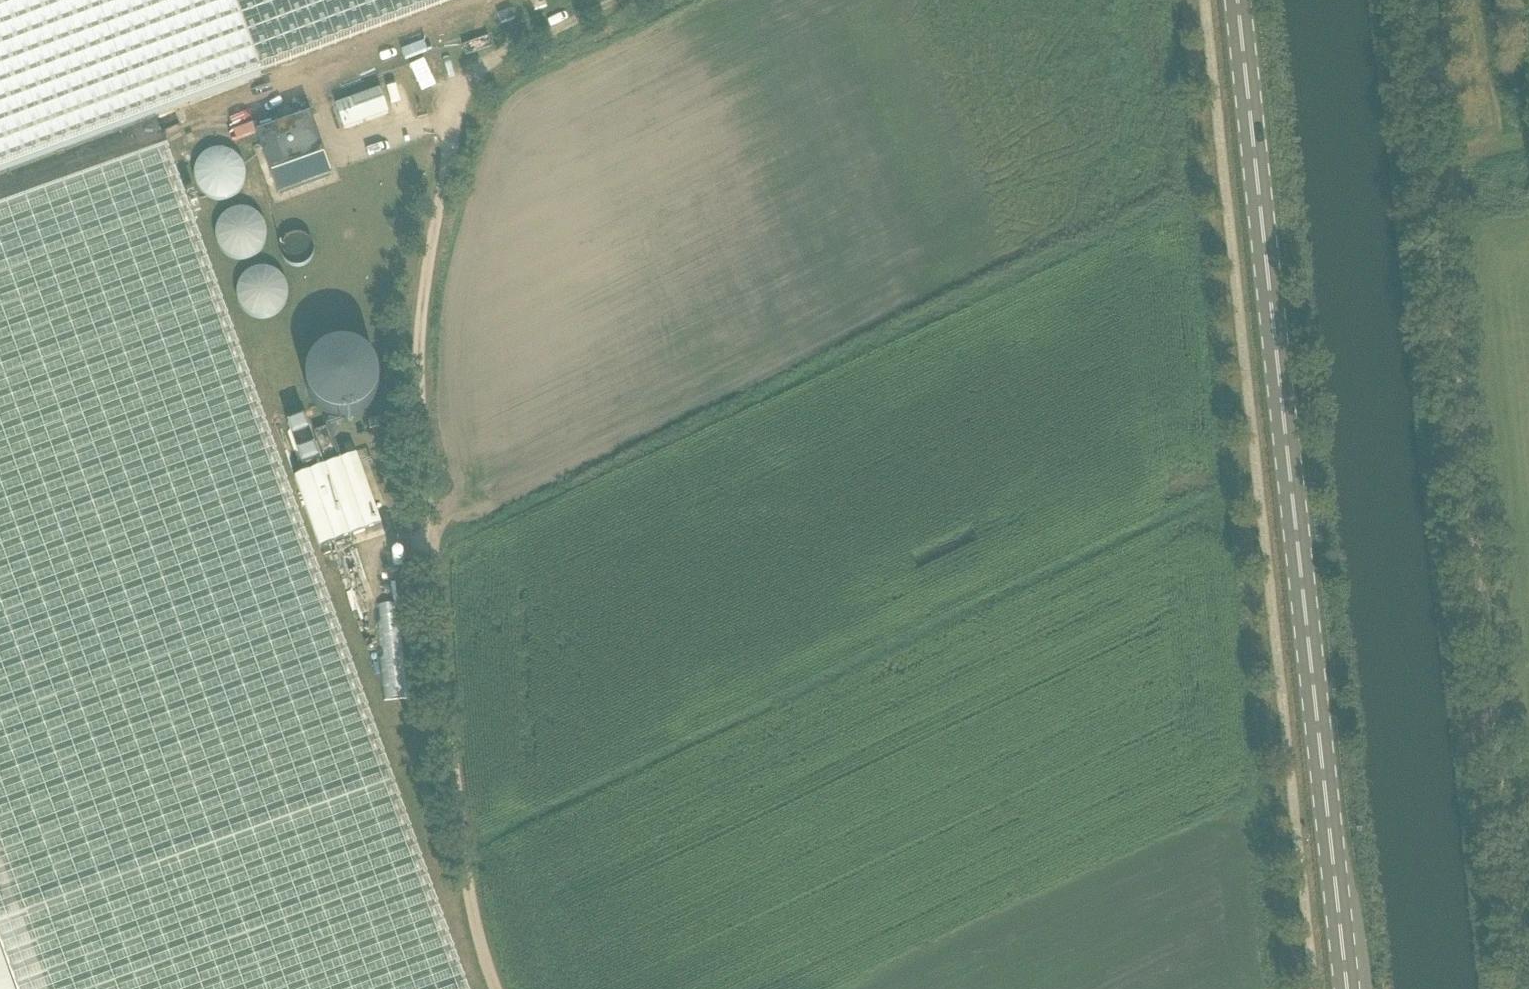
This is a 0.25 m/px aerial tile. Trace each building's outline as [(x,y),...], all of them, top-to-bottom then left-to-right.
[(453,0),(0,0),(0,168),(453,0)] [(380,91),(335,107),(344,130),(388,114),(380,91)] [(310,116),(256,135),(271,177),(277,195),(332,176),(325,158),(310,116)] [(0,209),(0,988),(464,988),(427,885),(165,149),(0,209)] [(238,196),(240,152),(199,150),(197,194),(238,196)] [(249,219),(230,231),(240,246),(259,234),(249,219)] [(376,356),(314,339),(296,403),(358,421),(376,356)] [(321,460),(307,419),(287,426),(301,466),(321,460)] [(336,454),(326,428),(316,432),(325,458),(336,454)] [(356,456),(294,479),(319,549),(381,526),(356,456)] [(390,699),(412,695),(394,602),(372,606),(390,699)]
